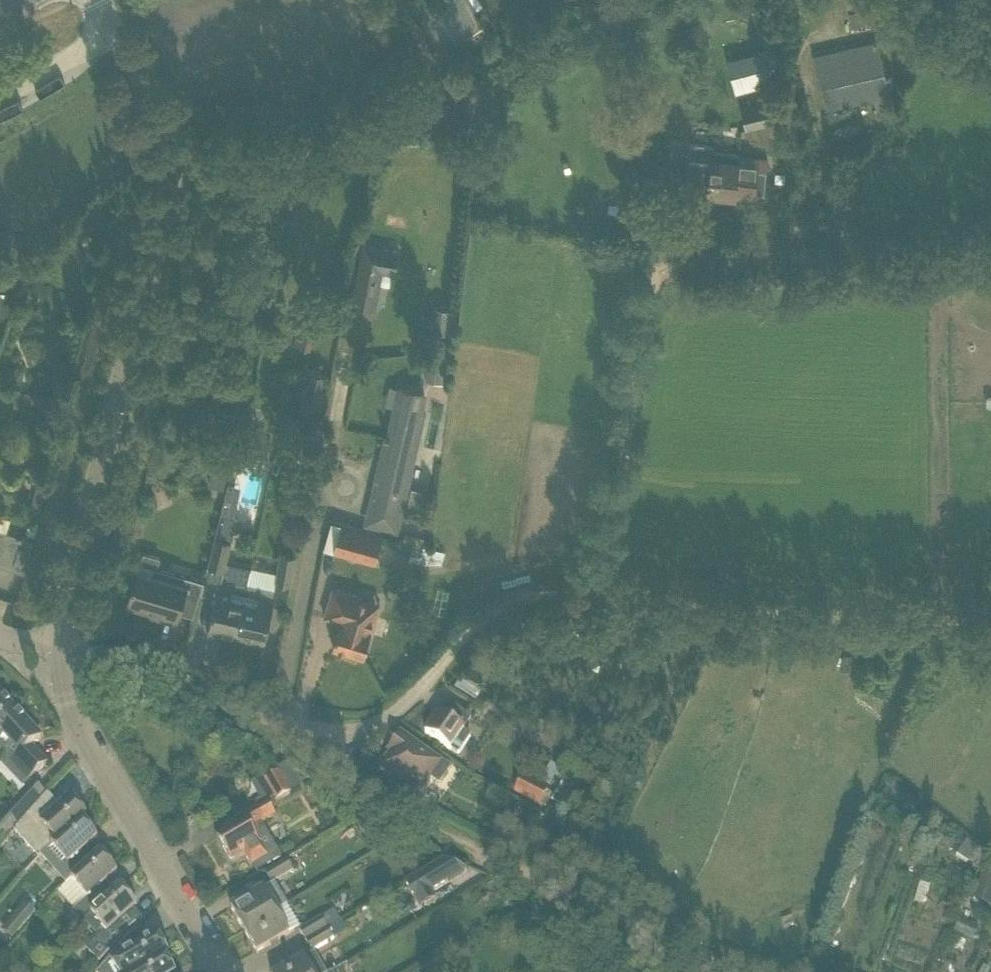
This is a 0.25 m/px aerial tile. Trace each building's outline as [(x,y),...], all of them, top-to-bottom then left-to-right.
[(423,13),(442,47),(480,26),(465,0),(445,0),(423,13)] [(873,5),(849,10),(852,25),(876,19),(873,5)] [(799,36),(799,20),(791,20),(792,37),(799,36)] [(815,56),(827,109),(875,98),(877,109),(891,106),(889,94),(876,41),(815,56)] [(763,68),(743,73),(747,90),(779,81),(770,49),(758,52),(763,68)] [(784,118),(779,98),(743,107),(749,128),(784,118)] [(681,151),(679,171),(687,172),(685,190),(754,197),(754,192),(764,193),(766,172),(756,170),(758,157),(738,155),(738,152),(713,150),(714,145),(690,142),(689,152),(681,151)] [(363,243),(352,305),(376,309),(383,271),(394,273),(399,250),(363,243)] [(453,331),(455,319),(456,311),(436,308),(433,328),(445,330),(453,331)] [(449,370),(451,349),(437,347),(436,354),(440,355),(439,367),(434,367),(433,374),(430,373),(429,380),(439,382),(447,383),(449,370)] [(329,375),(307,371),(300,408),(321,413),(329,375)] [(377,471),(367,512),(396,518),(413,445),(418,446),(425,412),(422,412),(420,411),(424,393),(400,388),(390,434),(387,434),(385,433),(385,436),(389,437),(381,472),(377,471)] [(48,409),(51,397),(26,391),(23,404),(48,409)] [(214,465),(209,484),(223,487),(227,469),(214,465)] [(36,486),(29,514),(40,517),(48,489),(36,486)] [(204,582),(201,591),(216,594),(214,605),(208,631),(236,637),(245,599),(248,584),(222,578),(231,541),(236,521),(221,517),(216,537),(208,565),(207,565),(204,581),(204,582)] [(383,535),(341,523),(333,552),(376,564),(383,535)] [(23,572),(34,540),(24,537),(15,534),(6,532),(0,530),(0,565),(23,572)] [(281,552),(275,581),(291,584),(297,555),(281,552)] [(181,603),(187,584),(189,576),(156,566),(156,568),(157,568),(155,574),(137,569),(127,604),(160,614),(159,618),(176,623),(181,603)] [(245,599),(236,637),(257,641),(259,635),(266,637),(273,604),(274,597),(273,597),(274,590),(261,587),(248,584),(245,599)] [(330,597),(324,616),(326,617),(326,616),(325,616),(326,614),(341,618),(332,646),(349,651),(349,654),(357,657),(359,654),(364,656),(377,610),(359,605),(362,595),(348,592),(333,587),(330,597)] [(760,630),(759,640),(769,641),(769,631),(760,630)] [(478,691),(482,682),(462,673),(458,682),(478,691)] [(14,708),(0,693),(0,722),(14,708)] [(0,722),(0,754),(6,760),(3,763),(23,786),(47,763),(32,746),(42,738),(14,708),(0,722)] [(472,735),(464,730),(456,724),(439,712),(425,733),(442,744),(459,756),(472,735)] [(450,768),(401,733),(388,751),(391,752),(380,767),(394,777),(390,781),(403,790),(406,785),(419,795),(432,777),(439,783),(450,768)] [(280,772),(266,779),(278,801),(292,793),(287,785),(280,772)] [(563,807),(580,777),(569,772),(553,802),(563,807)] [(523,776),(514,793),(540,807),(548,790),(523,776)] [(0,818),(0,835),(4,839),(44,794),(32,783),(0,818)] [(56,841),(82,819),(87,815),(70,797),(60,806),(48,792),(14,830),(38,857),(51,845),(56,841)] [(233,828),(218,837),(231,860),(244,852),(256,873),(282,857),(262,823),(274,816),(269,807),(266,803),(265,804),(248,814),(230,824),(233,828)] [(367,815),(356,821),(363,832),(373,825),(367,815)] [(51,845),(44,852),(54,863),(60,870),(70,881),(72,880),(91,862),(81,852),(98,837),(82,819),(56,841),(51,845)] [(507,825),(499,839),(512,846),(520,832),(507,825)] [(982,850),(967,840),(962,848),(974,856),(969,864),(975,868),(979,861),(976,859),(977,858),(982,850)] [(101,853),(91,862),(72,880),(87,898),(71,912),(81,923),(110,896),(101,886),(117,871),(101,853)] [(271,882),(293,869),(287,859),(265,872),(271,882)] [(443,860),(404,883),(420,909),(436,899),(432,892),(467,871),(443,860)] [(984,873),(972,897),(990,906),(990,877),(984,873)] [(110,896),(81,923),(98,942),(89,951),(100,961),(108,953),(115,945),(128,930),(120,921),(133,909),(137,906),(121,887),(110,896)] [(264,889),(248,898),(231,908),(244,930),(277,911),(264,889)] [(22,898),(2,925),(16,936),(36,908),(22,898)] [(290,933),(277,911),(244,930),(257,952),(290,933)] [(306,940),(338,921),(332,911),(299,930),(306,940)] [(312,951),(345,932),(338,921),(306,940),(312,951)] [(165,957),(168,955),(164,949),(167,947),(163,940),(160,942),(157,936),(135,948),(128,937),(98,971),(137,971),(164,956),(165,957)] [(165,957),(164,956),(137,971),(173,971),(171,968),(174,967),(170,960),(167,961),(165,957)] [(304,958),(281,971),(313,971),(304,958)] [(419,971),(449,971),(441,959),(419,971)]
